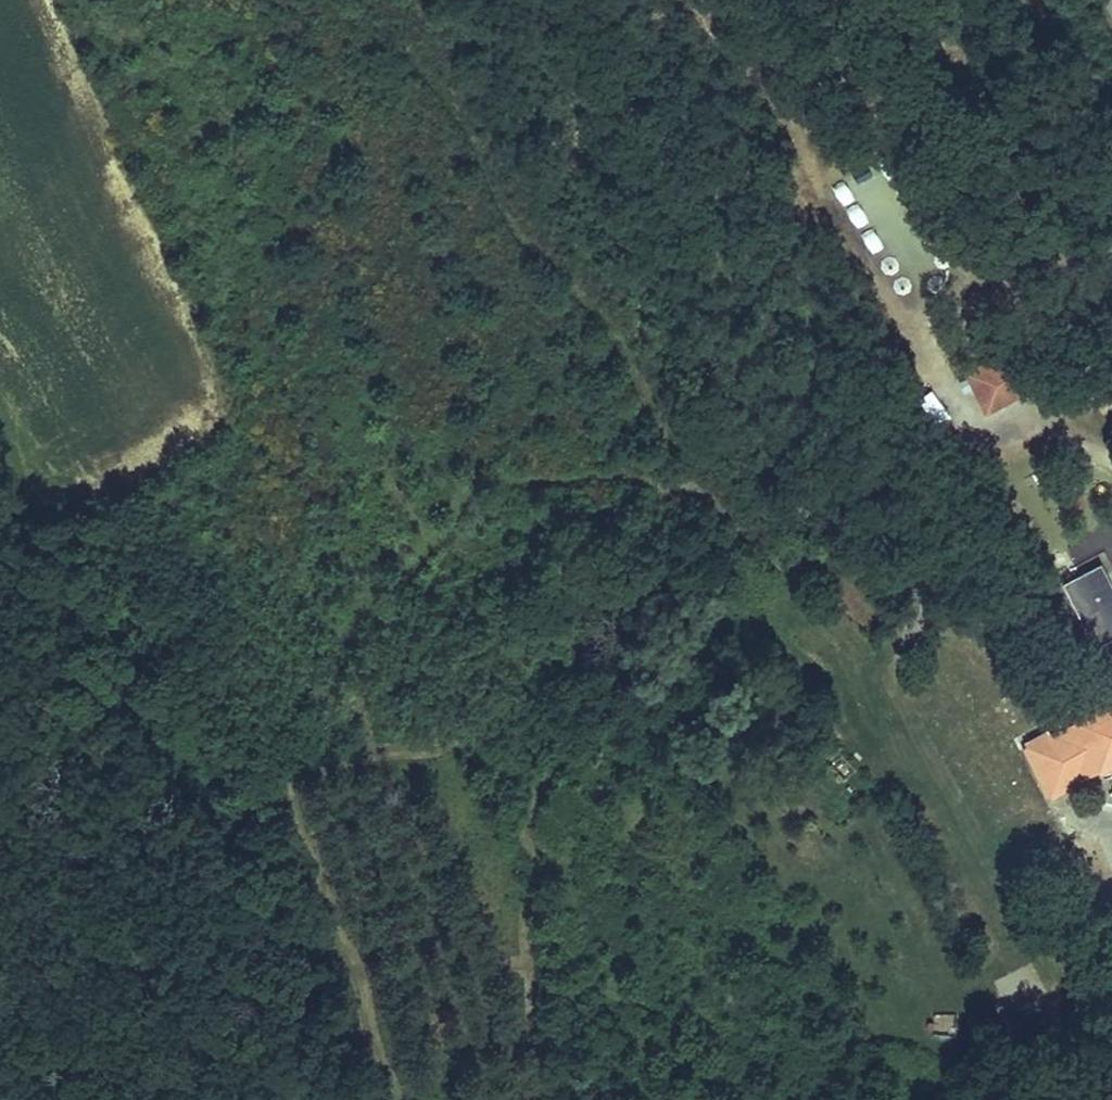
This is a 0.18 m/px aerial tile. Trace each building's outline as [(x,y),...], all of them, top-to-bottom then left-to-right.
[(1028,378),(1009,341),(964,365),(984,402),(1028,378)] [(1111,645),(1111,582),(1104,561),(1058,578),(1086,654),(1111,645)] [(1025,742),(1051,794),(1111,763),(1111,698),(1025,742)]
